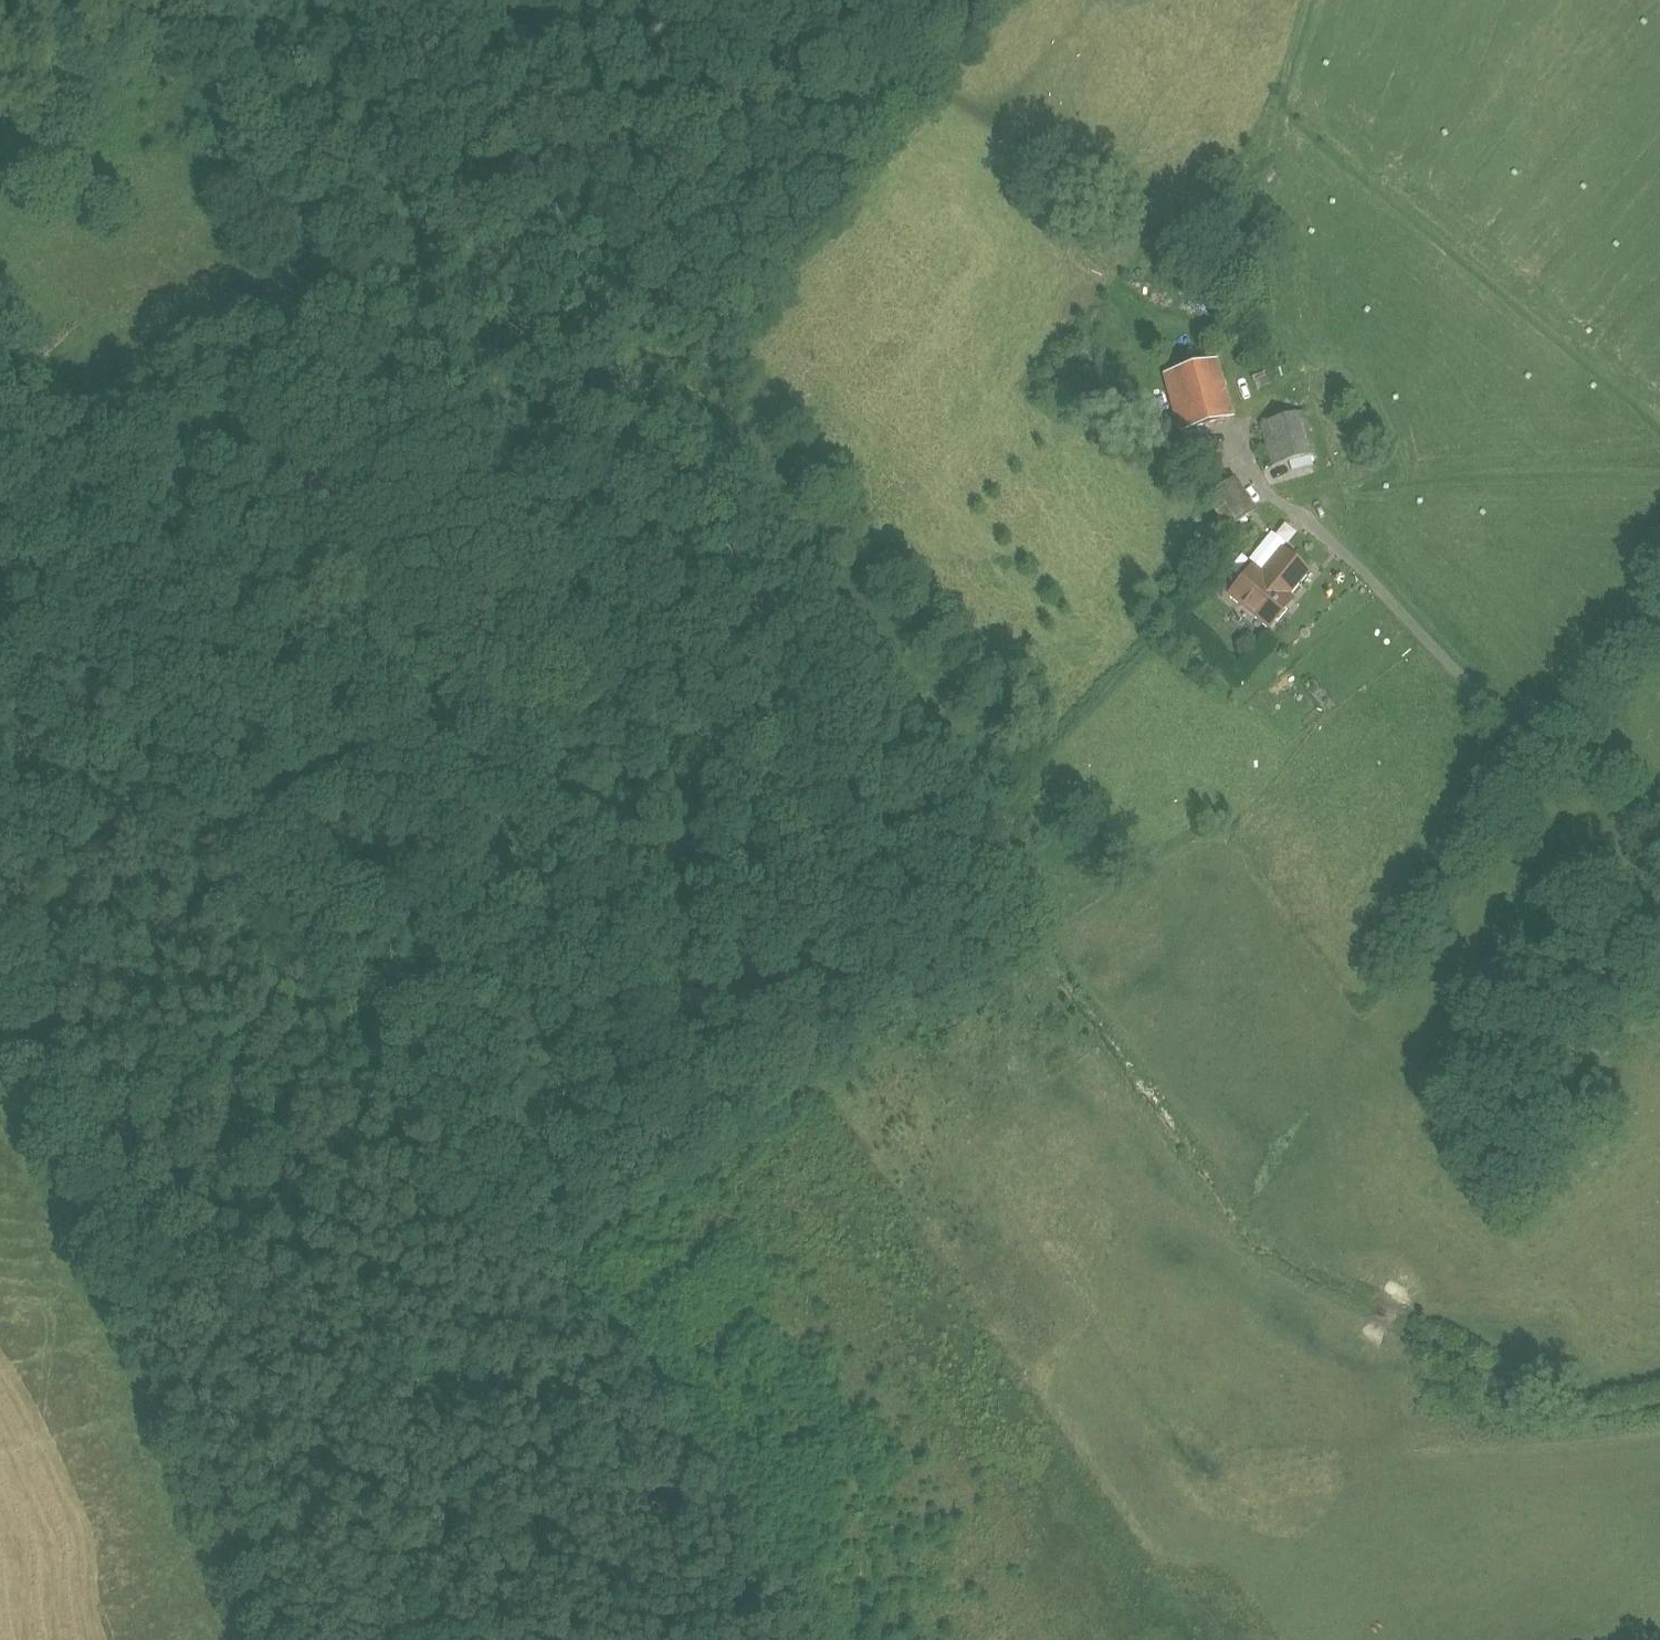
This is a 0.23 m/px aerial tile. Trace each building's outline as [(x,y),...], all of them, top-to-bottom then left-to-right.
[(1232,417),(1216,359),(1163,373),(1179,431),(1232,417)] [(1251,377),(1256,390),(1269,385),(1264,372),(1251,377)] [(1314,454),(1303,412),(1260,424),(1272,466),(1314,454)] [(1203,496),(1226,530),(1256,510),(1234,476),(1203,496)] [(1251,566),(1229,594),(1269,627),(1292,600),(1286,595),(1307,570),(1282,549),(1261,574),(1251,566)]
